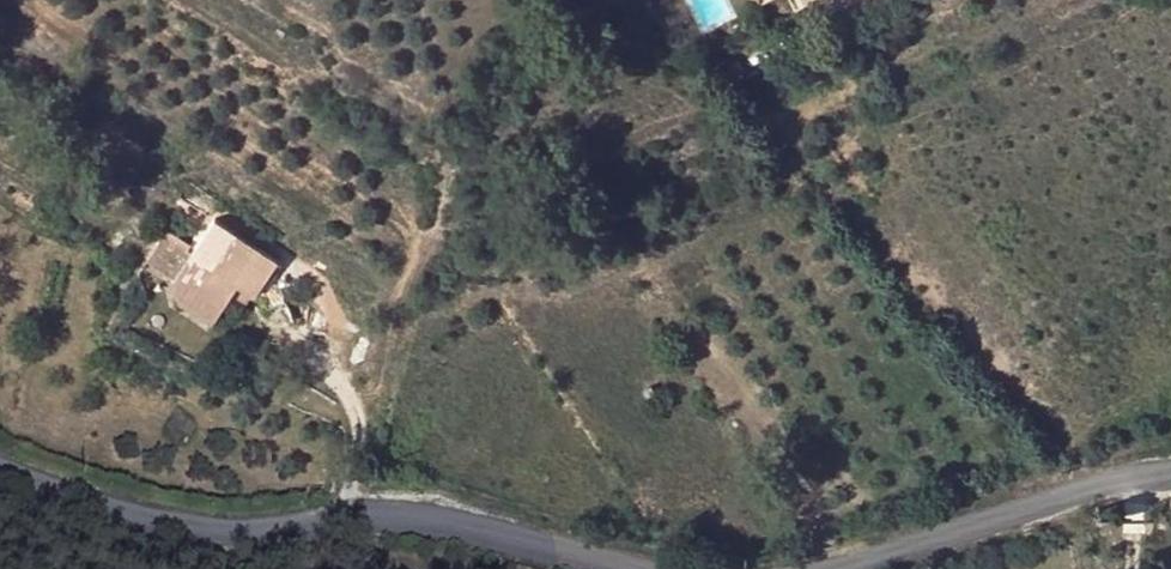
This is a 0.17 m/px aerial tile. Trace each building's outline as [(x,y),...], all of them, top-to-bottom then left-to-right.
[(146,258),(176,277),(192,252),(188,249),(191,245),(166,228),(146,258)] [(264,278),(276,261),(233,230),(221,250),(212,265),(192,252),(176,277),(173,281),(178,302),(213,323),(227,302),(238,284),(252,293),(264,301),(266,308),(286,301),(279,288),(264,278)] [(252,293),(238,284),(227,302),(240,311),(252,293)]
